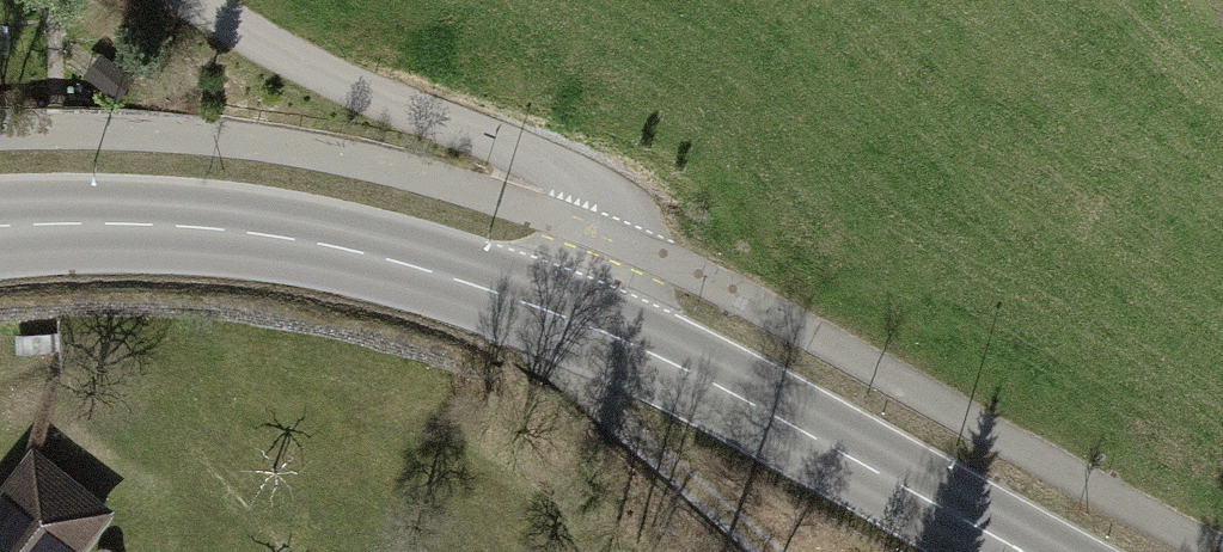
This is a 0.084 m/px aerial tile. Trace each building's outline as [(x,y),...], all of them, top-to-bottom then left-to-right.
[(0,507),(0,551),(89,551),(123,510),(47,449),(0,507)]
